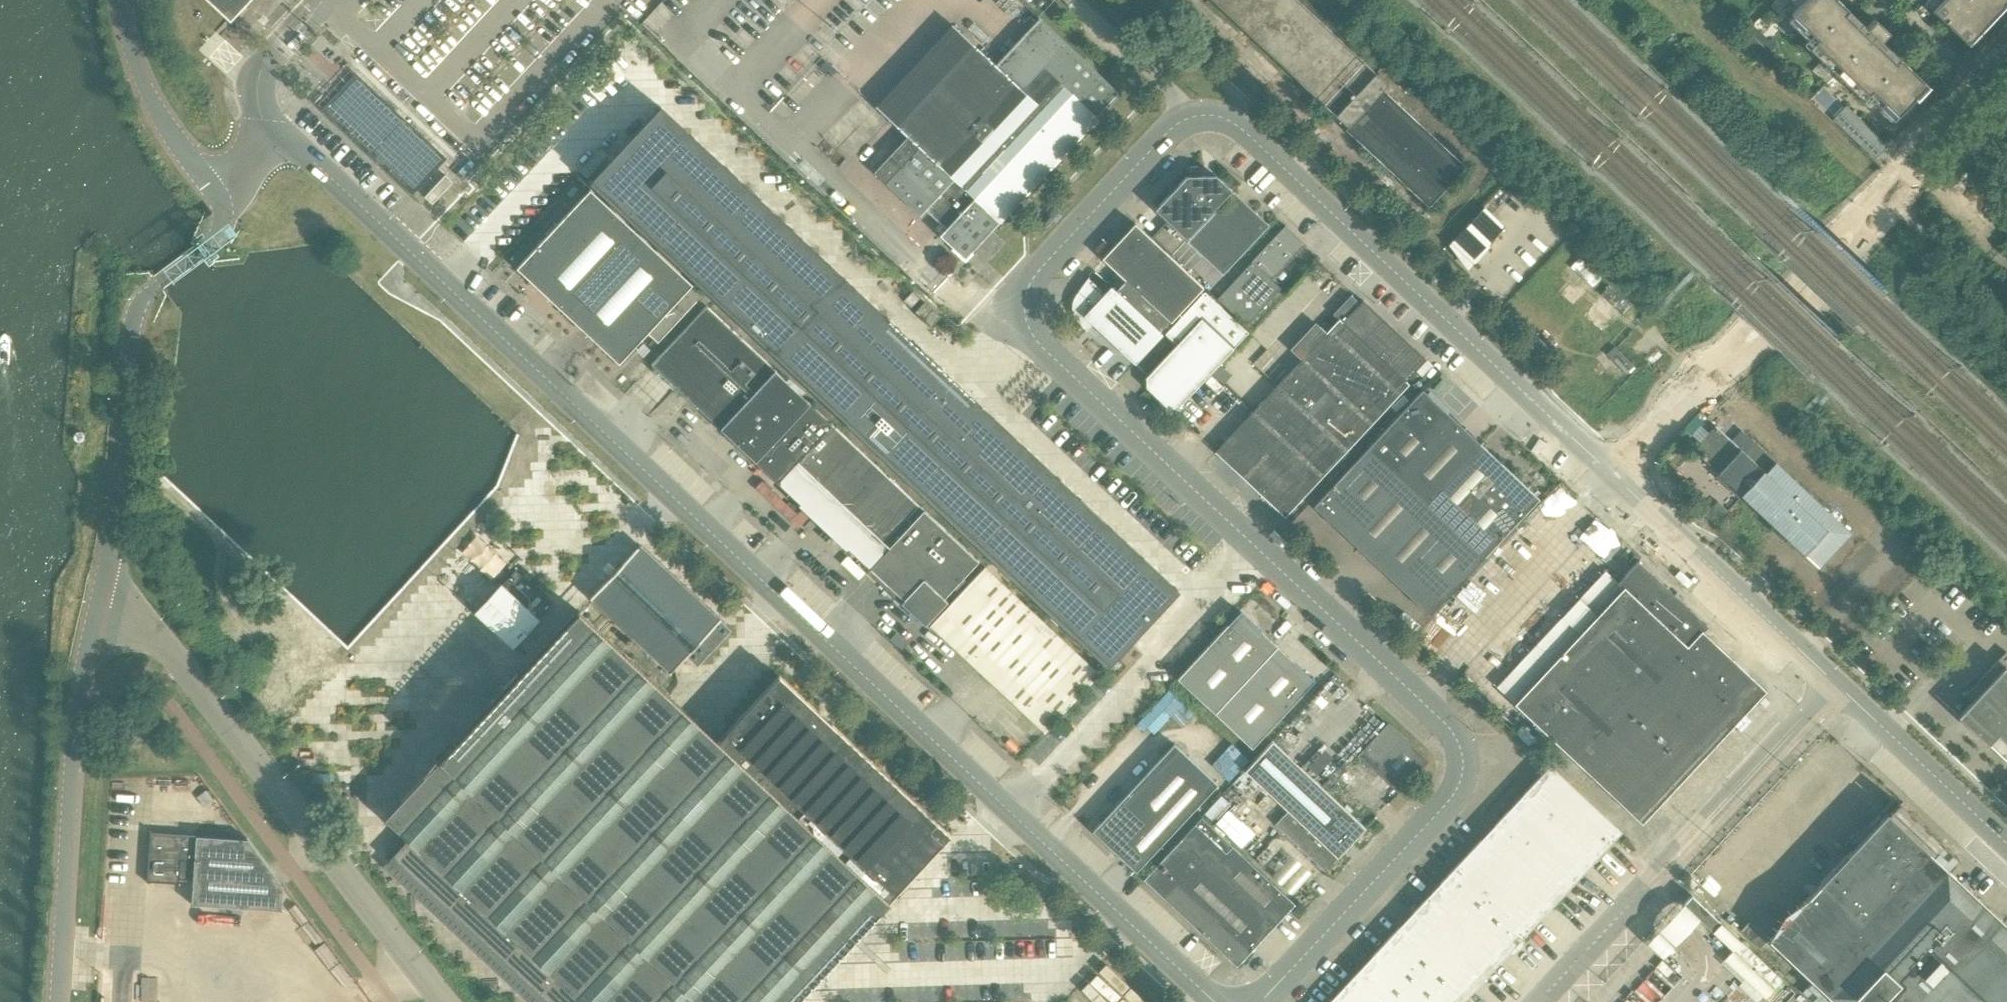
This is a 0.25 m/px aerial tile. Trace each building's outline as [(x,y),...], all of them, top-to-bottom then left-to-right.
[(231,20),(250,0),(210,0),(231,20)] [(1348,127),(1430,203),(1429,204),(1429,205),(1464,167),(1463,167),(1462,168),(1380,91),(1382,90),(1381,89),(1386,83),(1298,0),(1212,0),(1347,126),(1346,127),(1347,128),(1348,127)] [(1817,39),(1846,8),(1838,0),(1804,0),(1791,14),(1817,39)] [(1948,0),(1926,0),(1924,2),(1966,42),(1979,28),(1948,0)] [(1979,28),(1991,15),(1975,0),(1948,0),(1979,28)] [(1991,15),(2002,4),(2004,2),(2002,0),(1975,0),(1991,15)] [(1867,94),(1871,90),(1900,59),(1885,45),(1880,40),(1888,32),(1874,18),(1866,27),(1861,22),(1846,8),(1817,39),(1813,43),(1867,94)] [(908,136),(908,137),(874,172),(920,215),(927,207),(938,217),(948,227),(941,235),(965,258),(1001,219),(1003,221),(1099,118),(1097,117),(1119,92),(1039,18),(996,64),(956,27),(955,29),(956,30),(882,110),(881,109),(880,110),(908,136)] [(1768,40),(1752,24),(1741,35),(1764,58),(1776,46),(1769,39),(1768,40)] [(1900,59),(1871,90),(1897,115),(1914,96),(1926,84),(1922,80),(1912,70),(1900,59)] [(411,195),(447,157),(344,60),(308,99),(411,195)] [(1833,119),(1860,146),(1874,131),(1847,105),(1833,119)] [(590,183),(706,292),(761,343),(938,509),(1106,666),(1177,590),(661,107),(590,183)] [(1171,254),(1185,240),(1231,190),(1216,175),(1202,175),(1201,169),(1197,165),(1190,165),(1186,170),(1186,176),(1178,184),(1172,185),(1168,189),(1168,195),(1155,209),(1162,216),(1157,221),(1162,226),(1152,237),(1171,254)] [(445,175),(425,197),(432,204),(453,182),(445,175)] [(517,268),(568,316),(642,237),(591,189),(517,268)] [(1185,240),(1171,254),(1189,271),(1203,256),(1223,275),(1269,225),(1233,192),(1187,242),(1185,240)] [(1494,197),(1462,232),(1479,248),(1511,214),(1494,197)] [(1102,258),(1126,281),(1116,291),(1146,319),(1161,333),(1204,287),(1135,223),(1102,258)] [(1285,225),(1217,298),(1246,325),(1281,288),(1272,280),(1305,244),(1285,225)] [(642,237),(568,316),(619,363),(648,332),(658,341),(702,293),(642,237)] [(1571,267),(1592,287),(1600,279),(1578,259),(1571,267)] [(1093,324),(1118,348),(1146,319),(1116,291),(1111,286),(1104,293),(1088,277),(1076,294),(1073,299),(1072,305),(1072,311),(1074,316),(1080,324),(1086,331),(1093,324)] [(1600,294),(1622,314),(1630,306),(1607,286),(1600,294)] [(1146,377),(1143,380),(1143,384),(1146,388),(1147,388),(1173,413),(1248,332),(1205,291),(1178,319),(1190,330),(1146,377)] [(1265,398),(1215,451),(1215,452),(1285,517),(1409,384),(1406,381),(1426,359),(1363,300),(1342,322),(1339,319),(1298,363),(1286,351),(1252,387),(1265,398)] [(756,462),(772,477),(828,419),(811,403),(706,305),(651,364),(756,462)] [(1146,319),(1118,348),(1135,364),(1162,335),(1161,333),(1146,319)] [(637,351),(644,358),(651,350),(644,343),(637,351)] [(1422,389),(1368,448),(1425,501),(1480,443),(1422,389)] [(828,419),(772,477),(801,504),(804,501),(828,524),(825,527),(840,540),(842,537),(851,545),(848,548),(865,564),(920,505),(832,423),(828,419)] [(1719,474),(1817,566),(1818,566),(1849,532),(1802,488),(1803,488),(1778,465),(1779,463),(1778,462),(1777,461),(1776,460),(1775,460),(1774,459),(1773,457),(1772,457),(1771,456),(1770,455),(1769,454),(1768,453),(1767,452),(1766,451),(1765,450),(1764,449),(1763,449),(1762,448),(1761,446),(1760,446),(1759,445),(1758,444),(1757,443),(1756,442),(1755,441),(1754,440),(1754,439),(1752,438),(1751,438),(1750,439),(1746,435),(1737,445),(1715,425),(1693,450),(1719,474)] [(1480,443),(1425,501),(1484,557),(1539,498),(1480,443)] [(1313,506),(1371,560),(1425,501),(1368,448),(1313,506)] [(1425,501),(1371,560),(1430,615),(1484,557),(1425,501)] [(979,561),(938,523),(924,509),(869,568),(903,600),(901,603),(925,625),(948,601),(945,598),(979,561)] [(670,672),(686,655),(719,619),(640,544),(591,598),(624,629),(630,635),(652,656),(647,661),(654,668),(659,662),(670,672)] [(1513,703),(1547,735),(1641,823),(1766,690),(1703,631),(1707,626),(1681,601),(1684,597),(1679,592),(1676,596),(1638,560),(1617,583),(1622,587),(1513,703)] [(931,625),(988,679),(1043,621),(985,567),(931,625)] [(474,611),(513,647),(540,618),(538,617),(551,602),(516,569),(503,583),(501,582),(474,611)] [(806,989),(805,988),(832,959),(833,960),(874,916),(873,915),(905,881),(906,881),(938,847),(950,834),(939,824),(938,823),(779,675),(778,676),(717,741),(677,703),(683,696),(673,686),(666,693),(629,659),(630,635),(624,629),(616,646),(579,611),(564,626),(563,625),(549,640),(551,641),(533,660),(532,659),(477,718),(475,716),(461,731),(464,734),(425,775),(424,774),(400,800),(401,801),(386,817),(409,838),(388,859),(418,887),(448,914),(477,942),(506,969),(535,996),(541,1001),(794,1001),(806,989)] [(1177,678),(1215,713),(1277,646),(1240,611),(1177,678)] [(731,630),(719,619),(686,655),(697,666),(731,630)] [(1043,621),(988,679),(1044,731),(1098,673),(1043,621)] [(1277,646),(1215,713),(1252,748),(1314,680),(1277,646)] [(1976,697),(1958,716),(1988,743),(1992,739),(2006,754),(2006,652),(2006,651),(1982,676),(1987,680),(1983,684),(1986,687),(1976,697)] [(1272,740),(1245,770),(1288,810),(1275,824),(1324,871),(1365,827),(1325,789),(1388,722),(1335,673),(1272,740)] [(1174,743),(1104,818),(1148,859),(1218,784),(1174,743)] [(1550,765),(1501,817),(1537,850),(1586,798),(1550,765)] [(181,858),(195,859),(192,904),(282,910),(284,886),(268,866),(247,838),(200,776),(154,777),(150,833),(147,882),(150,882),(150,881),(179,883),(181,858)] [(1586,798),(1537,850),(1573,883),(1621,831),(1586,798)] [(1946,868),(1947,869),(1958,857),(1898,800),(1886,812),(1847,854),(1906,910),(1946,868)] [(1501,817),(1454,868),(1489,901),(1537,850),(1501,817)] [(1148,859),(1104,818),(1092,831),(1136,872),(1148,859)] [(1226,852),(1195,823),(1143,878),(1143,879),(1236,966),(1295,903),(1232,845),(1226,852)] [(1537,850),(1489,901),(1525,934),(1573,883),(1537,850)] [(1835,1001),(2004,1001),(1994,992),(1979,978),(1965,965),(1950,951),(1936,937),(1921,924),(1906,910),(1847,854),(1768,939),(1835,1001)] [(1454,868),(1419,904),(1455,937),(1489,901),(1454,868)] [(1946,868),(1906,910),(1921,924),(1960,882),(1947,869),(1946,868)] [(1975,895),(1960,882),(1921,924),(1936,937),(1975,895)] [(1682,904),(1692,913),(1712,932),(1721,923),(1691,895),(1682,904)] [(1989,909),(1975,895),(1936,937),(1950,951),(1989,909)] [(1489,901),(1455,937),(1491,971),(1525,934),(1489,901)] [(1419,904),(1385,941),(1421,974),(1455,937),(1419,904)] [(2004,923),(1989,909),(1950,951),(1965,965),(2004,923)] [(2004,923),(1965,965),(1979,978),(2006,949),(2006,926),(2004,923)] [(1421,974),(1451,1001),(1462,1001),(1491,971),(1455,937),(1421,974)] [(1358,970),(1392,1001),(1395,1001),(1421,974),(1385,941),(1358,970)] [(1731,952),(1772,991),(1782,980),(1740,941),(1731,952)] [(1994,992),(2006,978),(2006,949),(1979,978),(1994,992)] [(1344,985),(1363,1001),(1392,1001),(1358,970),(1344,985)] [(1395,1001),(1451,1001),(1421,974),(1395,1001)] [(2004,1001),(2006,1001),(2006,978),(1994,992),(2004,1001)] [(1331,999),(1334,1001),(1363,1001),(1344,985),(1331,999)]
